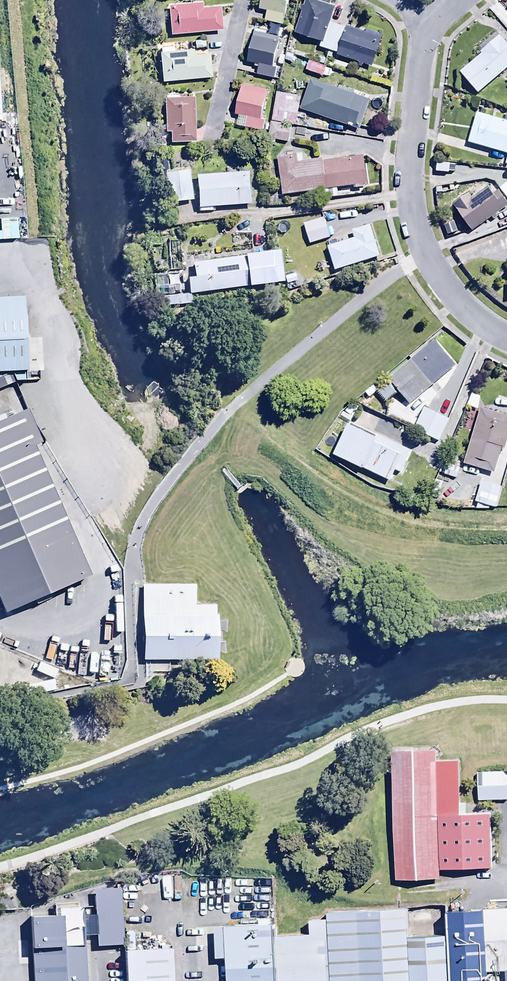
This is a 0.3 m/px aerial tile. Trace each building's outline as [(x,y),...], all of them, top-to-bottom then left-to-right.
[(287,0),(260,0),(258,7),(266,9),(264,19),(281,23),(287,0)] [(321,0),(305,0),(294,32),(321,41),(328,20),(333,4),(321,0)] [(170,34),(221,30),(218,6),(202,8),(202,2),(167,5),(170,34)] [(328,20),(321,41),(319,46),(336,52),(335,54),(371,66),(381,37),(328,20)] [(278,36),(254,31),(247,61),(257,63),(255,72),(274,76),(276,65),(272,64),(278,36)] [(506,67),(506,45),(499,36),(459,70),(477,92),(506,67)] [(296,37),(291,50),(306,55),(311,42),(296,37)] [(159,52),(161,80),(211,77),(209,53),(193,54),(193,50),(173,51),(173,46),(161,47),(161,52),(159,52)] [(326,66),(301,57),(299,62),(307,65),(306,68),(323,75),(326,66)] [(370,99),(310,77),(299,105),(360,128),(370,99)] [(268,88),(241,82),(234,113),(237,114),(234,123),(262,130),(265,118),(261,117),(268,88)] [(300,92),(276,88),(271,120),(290,123),(295,123),(300,92)] [(194,140),(194,94),(164,95),(164,130),(170,129),(170,141),(194,140)] [(506,153),(506,121),(476,112),(467,142),(506,153)] [(290,123),(271,120),(270,120),(267,141),(275,142),(276,139),(287,141),(290,123)] [(300,153),(276,156),(282,195),(324,189),(325,198),(339,195),(337,188),(352,185),(352,187),(364,185),(364,183),(368,183),(364,154),(322,161),(321,157),(301,160),(300,153)] [(192,200),(189,169),(165,171),(168,203),(192,200)] [(250,170),(195,174),(197,207),(252,203),(250,170)] [(491,216),(493,219),(498,216),(495,213),(506,204),(506,203),(499,191),(494,194),(488,186),(472,197),(469,193),(452,205),(471,231),(491,216)] [(323,215),(302,223),(309,244),(330,237),(323,215)] [(334,268),(379,254),(369,224),(352,229),(355,237),(327,245),(334,268)] [(278,248),(243,253),(244,256),(248,285),(282,281),(278,248)] [(189,292),(248,285),(244,256),(191,262),(193,275),(187,276),(189,292)] [(191,304),(190,294),(161,296),(161,306),(191,304)] [(29,372),(23,299),(0,301),(0,375),(29,372)] [(455,366),(434,341),(387,379),(397,391),(408,405),(455,366)] [(397,391),(387,379),(375,390),(384,402),(397,391)] [(481,396),(471,393),(467,405),(477,408),(481,396)] [(27,406),(0,418),(0,606),(4,616),(91,579),(42,463),(50,460),(27,406)] [(447,418),(422,407),(413,428),(438,439),(447,418)] [(493,471),(501,446),(503,447),(506,435),(506,416),(481,408),(464,462),(493,471)] [(332,452),(388,480),(394,467),(401,471),(410,452),(348,421),(332,452)] [(442,462),(438,473),(456,479),(460,468),(442,462)] [(428,496),(436,499),(442,482),(434,479),(428,496)] [(502,487),(481,480),(475,497),(497,504),(502,487)] [(196,583),(146,583),(147,661),(217,661),(217,609),(197,609),(196,583)] [(457,747),(394,748),(398,881),(446,880),(445,864),(493,863),(491,810),(459,811),(457,747)] [(476,772),(477,800),(506,799),(506,771),(476,772)] [(124,891),(100,892),(102,945),(125,944),(124,891)] [(499,905),(499,914),(501,980),(506,980),(506,905),(499,905)] [(317,910),(319,980),(412,980),(411,930),(410,907),(317,910)] [(35,916),(37,980),(90,980),(88,914),(35,916)] [(499,914),(470,915),(472,980),(501,980),(499,914)] [(225,925),(227,980),(318,980),(316,932),(276,933),(276,923),(225,925)] [(412,980),(448,980),(446,929),(411,930),(412,980)] [(126,948),(127,980),(178,980),(177,946),(126,948)]
